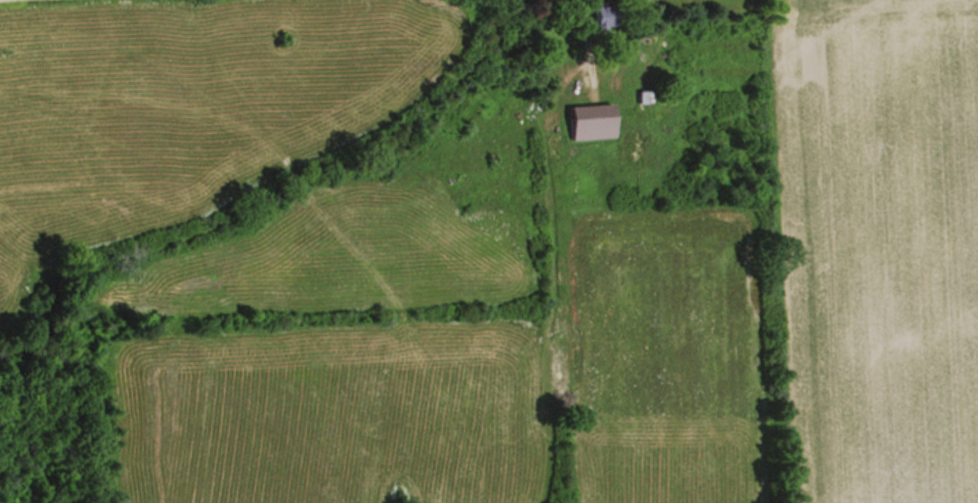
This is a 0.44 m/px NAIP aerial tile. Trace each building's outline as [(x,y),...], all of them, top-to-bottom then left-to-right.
[(620,6),(596,6),(596,28),(620,28),(620,6)] [(573,140),(619,139),(618,105),(572,106),(573,140)]
